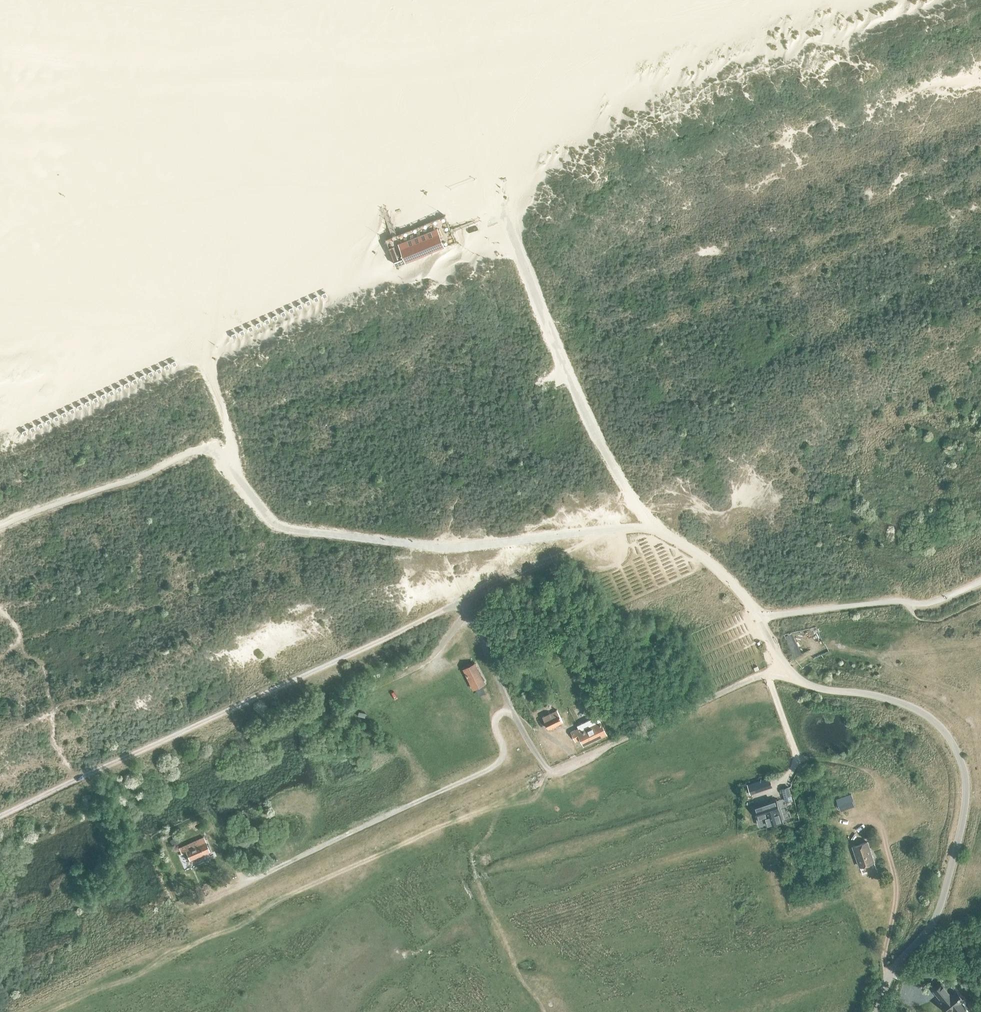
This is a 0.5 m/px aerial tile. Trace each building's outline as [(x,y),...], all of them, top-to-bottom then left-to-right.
[(435,234),(401,248),(405,257),(407,261),(441,248),(435,234)] [(394,246),(389,247),(394,259),(398,257),(394,246)] [(396,265),(407,261),(405,257),(395,261),(396,265)] [(549,660),(551,665),(566,658),(564,653),(549,660)] [(465,669),(474,688),(484,683),(475,664),(465,669)] [(542,717),(548,729),(563,722),(557,710),(542,717)] [(581,738),(584,743),(606,733),(597,716),(577,725),(579,728),(571,731),(576,741),(581,738)] [(748,785),(750,791),(760,787),(758,781),(748,785)] [(788,787),(780,789),(784,803),(792,801),(788,787)] [(838,797),(842,809),(856,804),(852,793),(838,797)] [(766,825),(767,825),(784,819),(778,800),(772,802),(771,798),(751,805),(755,817),(762,816),(766,825)] [(184,845),(190,859),(204,853),(198,839),(184,845)] [(853,845),(859,865),(874,861),(867,841),(853,845)] [(741,913),(744,920),(761,914),(759,907),(741,913)] [(946,1011),(947,1011),(950,1009),(948,1007),(951,1004),(945,997),(941,1000),(933,989),(928,992),(939,1005),(937,1006),(941,1010),(942,1011),(944,1010),(946,1011)]
